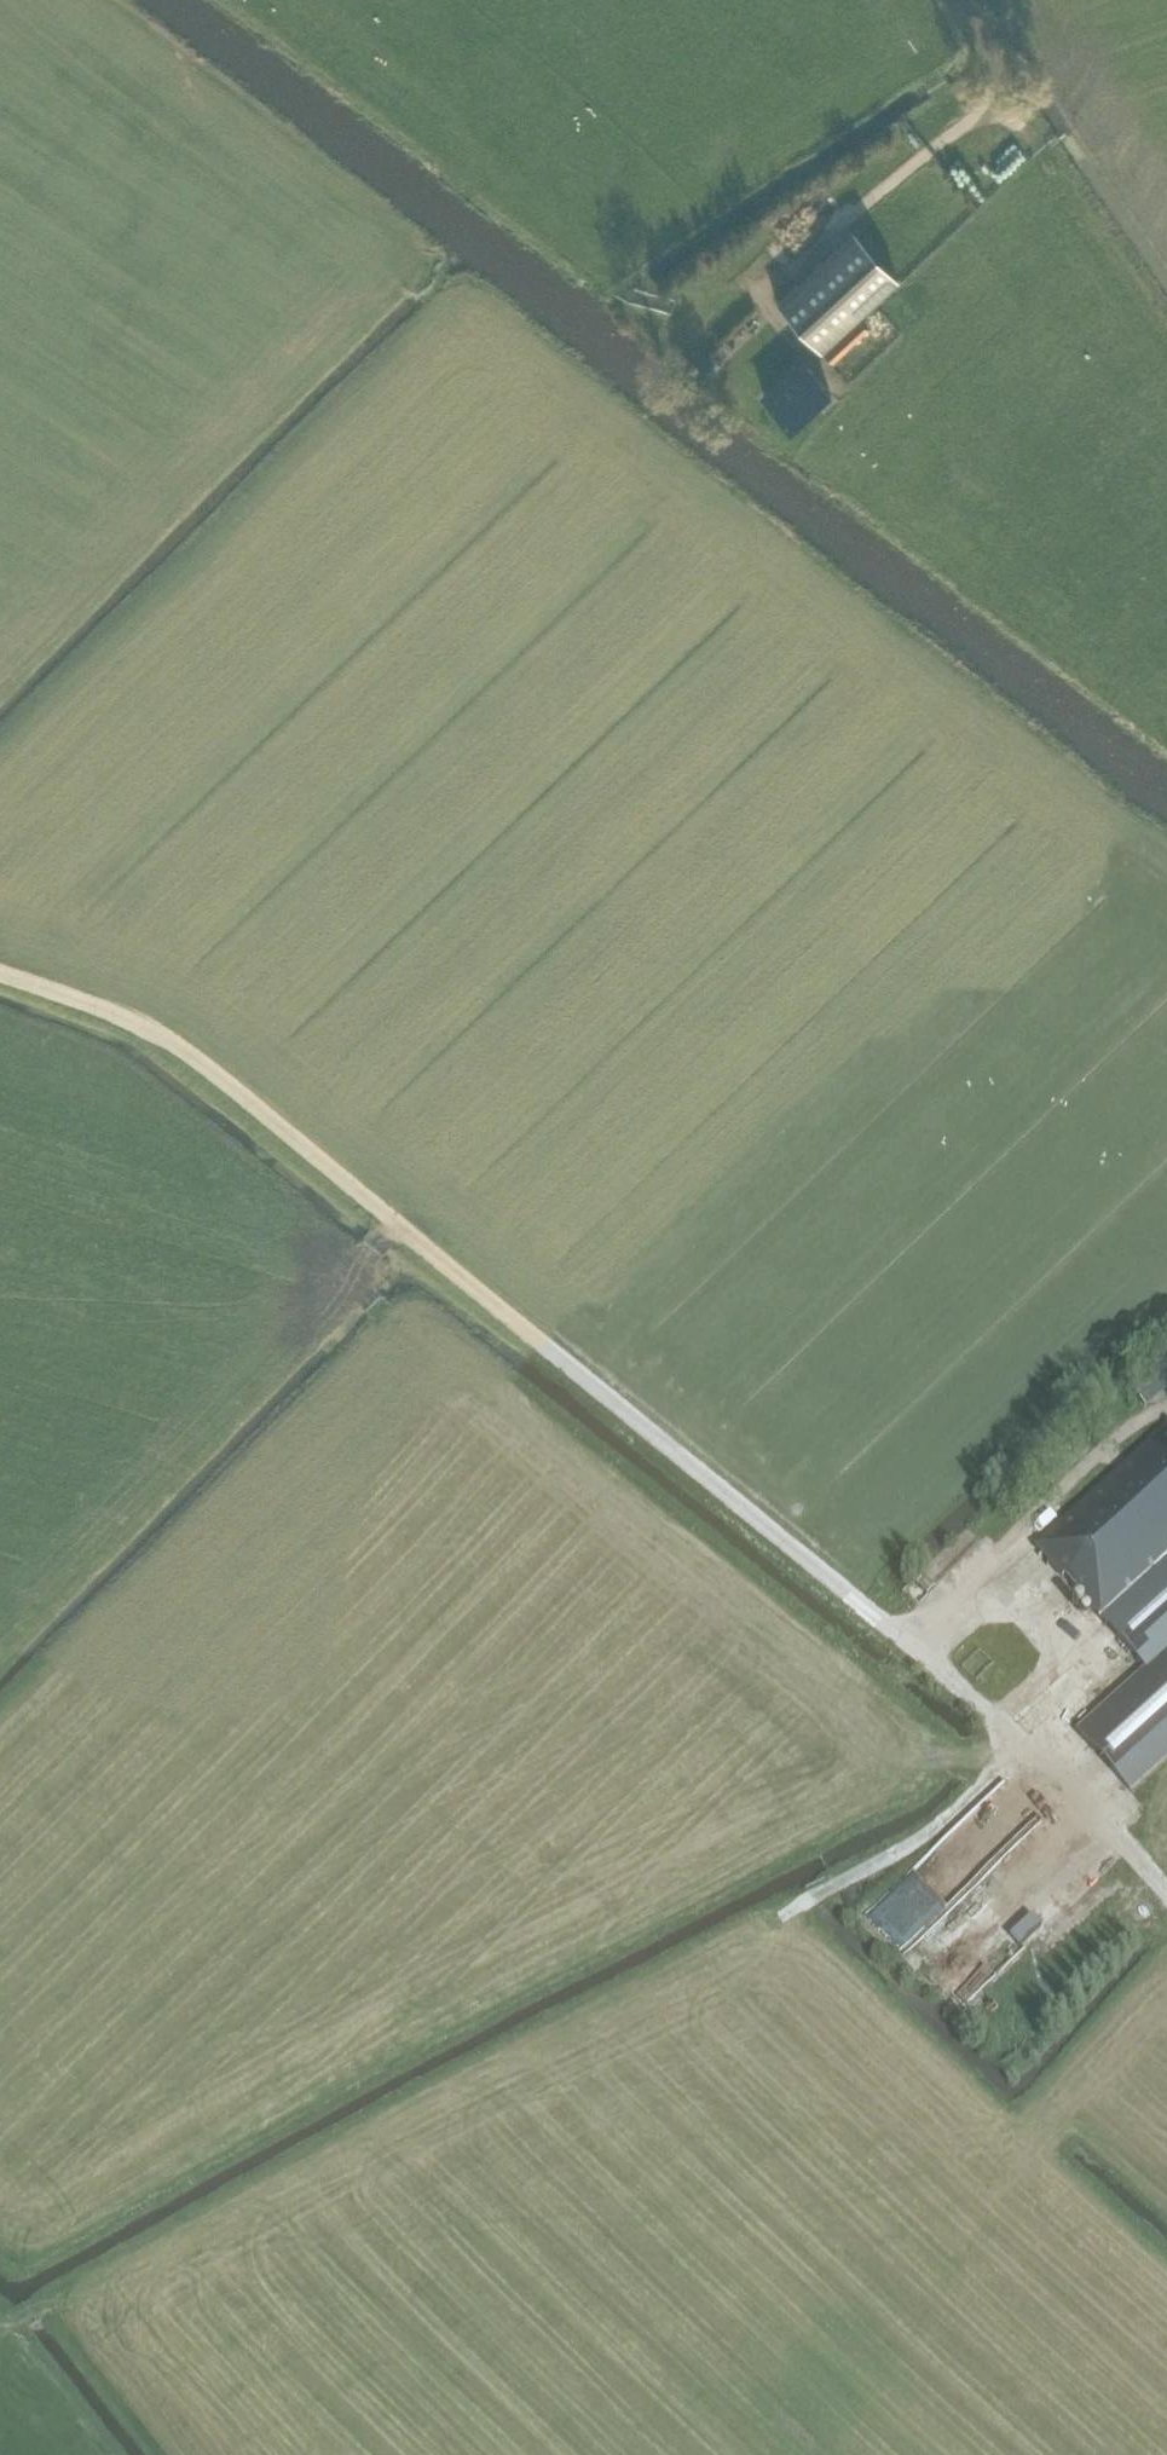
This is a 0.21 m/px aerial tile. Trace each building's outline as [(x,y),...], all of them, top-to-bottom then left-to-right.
[(775,300),(821,350),(898,279),(852,229),(775,300)] [(832,361),(868,327),(858,316),(822,350),(832,361)] [(730,351),(734,346),(725,338),(720,343),(730,351)] [(802,360),(763,396),(789,424),(828,387),(802,360)] [(1152,1373),(1166,1393),(1166,1362),(1152,1373)] [(1101,1486),(1079,1506),(1068,1516),(1038,1543),(1054,1562),(1051,1565),(1129,1650),(1130,1650),(1146,1667),(1076,1731),(1130,1789),(1166,1756),(1166,1426),(1101,1486)] [(908,1964),(939,1939),(927,1924),(947,1908),(914,1868),(866,1908),(902,1952),(900,1954),(908,1964)]
